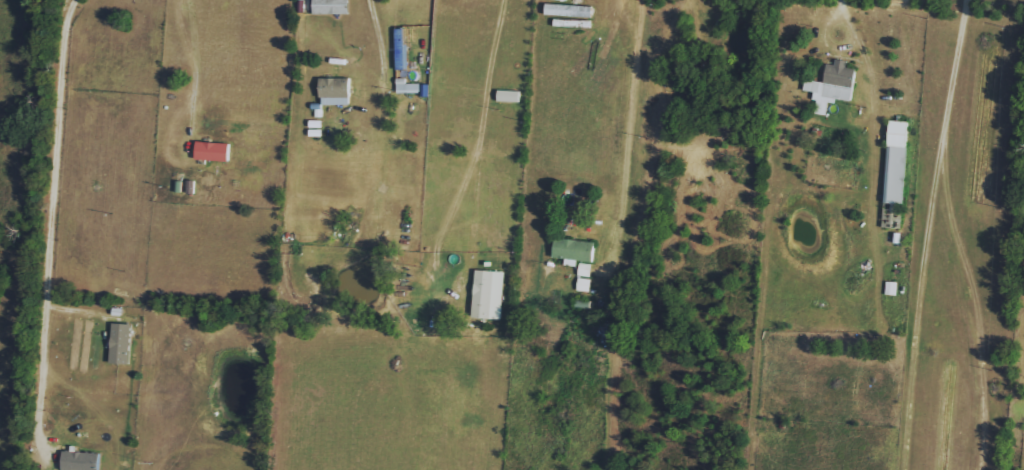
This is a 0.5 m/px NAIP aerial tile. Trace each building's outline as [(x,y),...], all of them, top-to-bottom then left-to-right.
[(314,15),(350,14),(349,0),(314,0),(314,15)] [(546,3),(546,16),(592,17),(592,0),(551,0),(551,3),(546,3)] [(856,69),(847,68),(848,61),(835,59),(834,65),(826,64),(824,82),(805,80),(804,91),(814,92),(813,100),(816,100),(815,114),(827,115),(828,100),(852,103),(856,69)] [(350,105),(350,79),(320,79),(321,105),(350,105)] [(498,101),(520,103),(520,92),(498,91),(498,101)] [(907,122),(889,121),(886,203),(905,204),(907,122)] [(230,161),(230,143),(197,142),(196,160),(230,161)] [(553,258),(594,262),(596,243),(555,238),(553,258)] [(591,278),(592,265),(580,263),(579,276),(591,278)] [(502,319),(504,272),(475,271),(474,318),(502,319)] [(591,279),(578,278),(577,291),(590,292),(591,279)] [(129,364),(130,324),(112,324),(111,364),(129,364)] [(63,452),(63,469),(99,469),(100,453),(63,452)]
